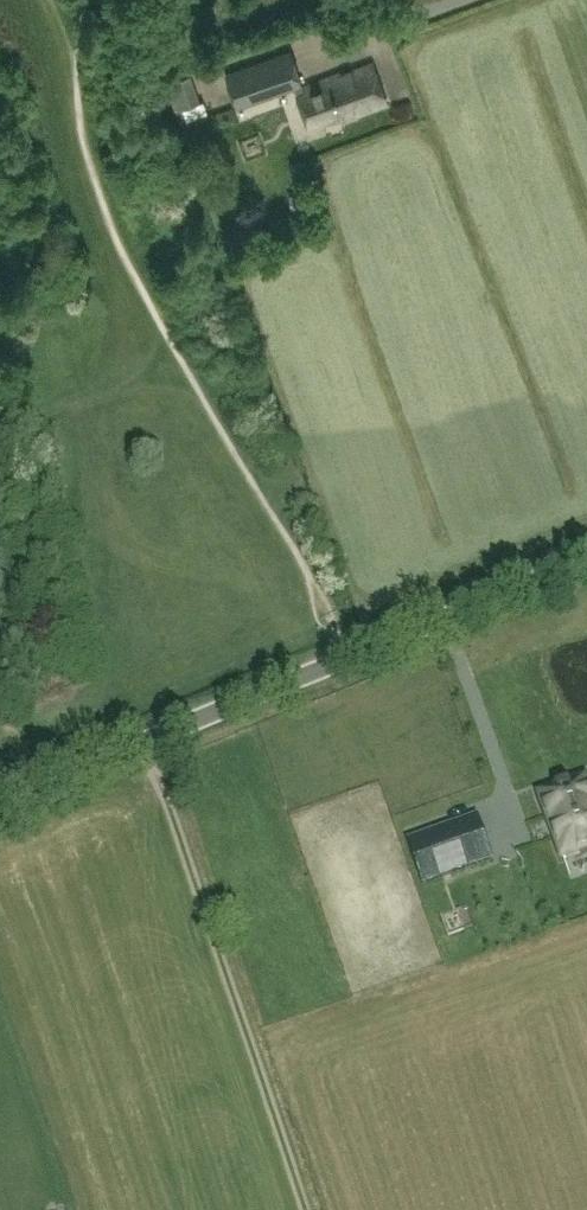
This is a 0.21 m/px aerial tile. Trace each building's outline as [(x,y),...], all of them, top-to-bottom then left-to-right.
[(227,74),(239,108),(293,88),(310,134),(325,129),(323,122),(340,116),(342,122),(356,117),(355,115),(387,103),(373,65),(340,77),(340,75),(304,88),(290,51),(227,74)] [(195,88),(171,97),(176,111),(195,104),(200,102),(195,88)] [(305,189),(288,195),(293,208),(309,202),(305,189)] [(540,793),(563,855),(586,847),(586,782),(585,777),(540,793)] [(493,858),(478,815),(408,840),(423,883),(493,858)]
